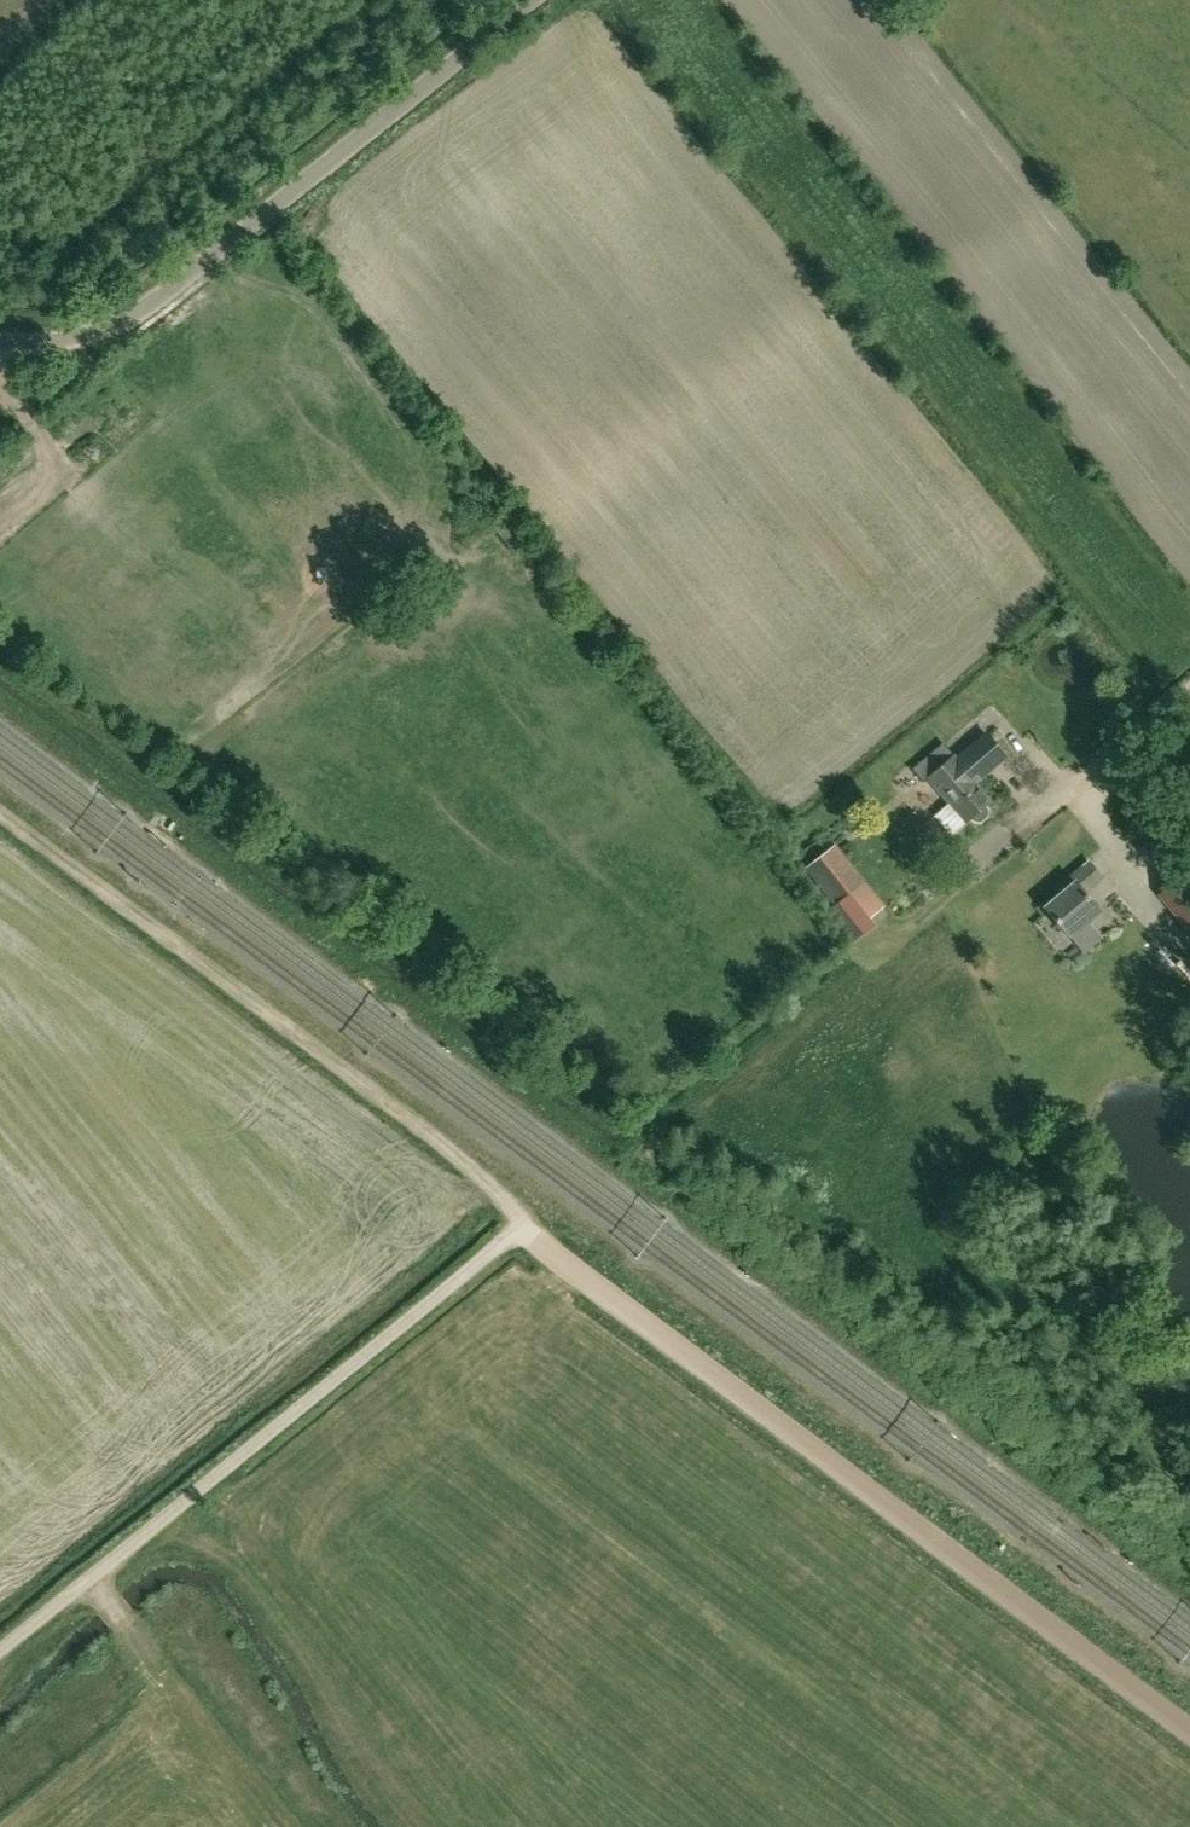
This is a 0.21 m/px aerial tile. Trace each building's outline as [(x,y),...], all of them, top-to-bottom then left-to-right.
[(944,744),(913,771),(923,782),(928,779),(949,804),(934,817),(951,835),(970,819),(973,822),(980,823),(987,817),(987,810),(985,806),(989,802),(974,784),(1005,757),(986,734),(957,759),(944,744)] [(806,866),(835,903),(861,884),(832,847),(806,866)] [(1062,896),(1047,909),(1068,934),(1098,909),(1083,891),(1100,876),(1090,864),(1057,891),(1062,896)] [(1181,877),(1157,896),(1189,936),(1189,870),(1181,877)]
